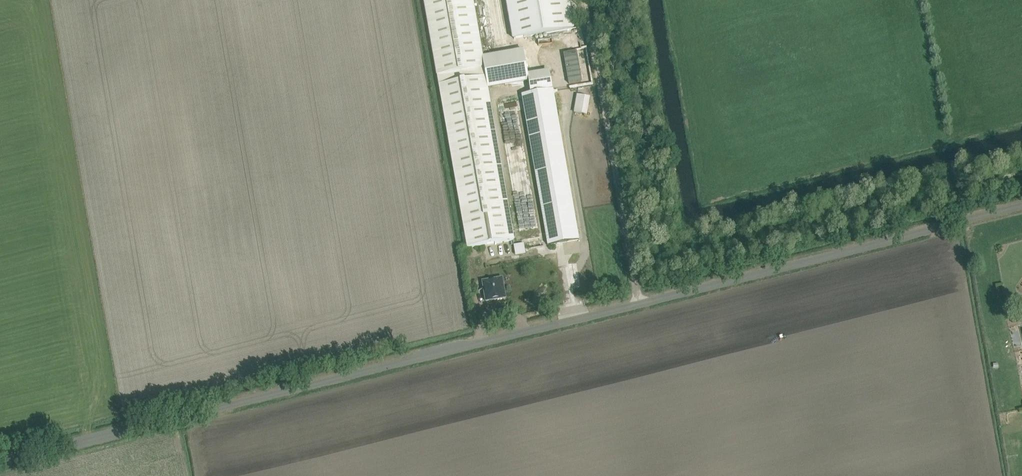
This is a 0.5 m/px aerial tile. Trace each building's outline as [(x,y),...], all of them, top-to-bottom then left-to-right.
[(467,248),(515,240),(489,87),(484,58),(474,0),(425,0),(467,248)] [(488,46),(507,43),(500,0),(480,0),(488,46)] [(513,39),(575,28),(570,0),(506,0),(513,39)] [(484,58),(489,87),(529,81),(524,51),(484,58)] [(577,51),(564,53),(569,83),(582,81),(577,51)] [(578,239),(576,222),(552,90),(522,95),(548,245),(555,243),(578,239)] [(577,94),(576,113),(590,114),(591,95),(577,94)] [(514,97),(496,100),(520,238),(538,235),(514,97)] [(525,243),(515,244),(516,255),(527,254),(525,243)] [(506,298),(503,278),(483,281),(486,301),(506,298)]
